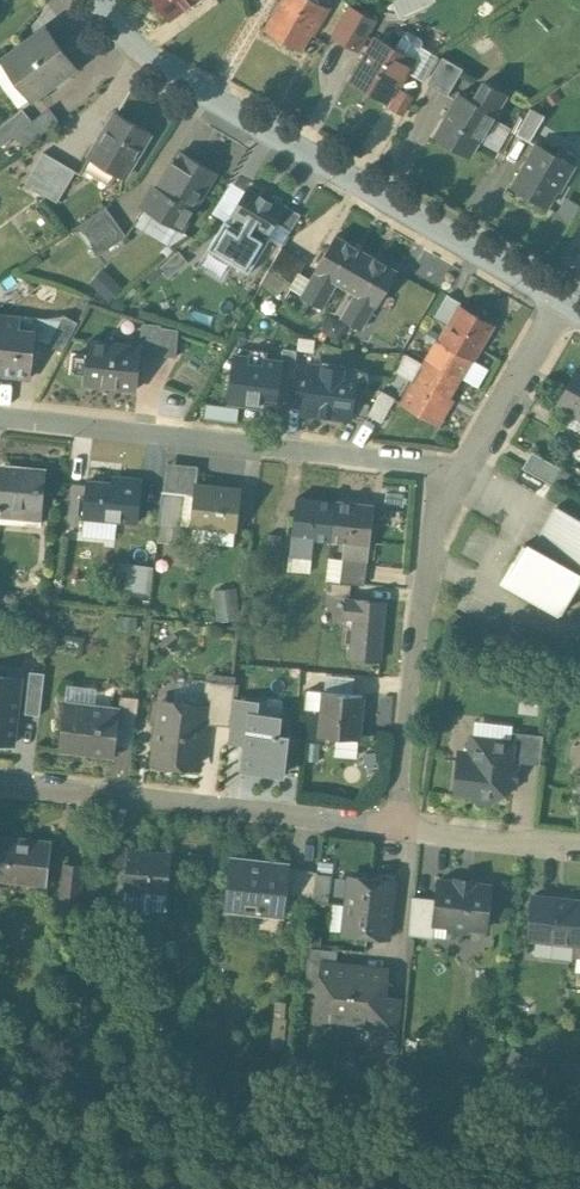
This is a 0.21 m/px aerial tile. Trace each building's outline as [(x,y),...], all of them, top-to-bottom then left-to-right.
[(169,18),(195,0),(156,0),(169,18)] [(315,0),(282,0),(265,28),(300,48),(310,32),(313,34),(328,7),(315,0)] [(351,6),(333,38),(358,52),(375,20),(351,6)] [(45,26),(5,55),(36,97),(76,68),(45,26)] [(413,60),(376,39),(352,80),(385,99),(393,83),(398,86),(413,60)] [(442,57),(427,84),(446,95),(462,68),(442,57)] [(472,101),(458,93),(433,137),(469,157),(478,141),(481,143),(495,119),(497,115),(493,113),(505,93),(483,81),(472,101)] [(397,89),(387,107),(402,115),(412,98),(397,89)] [(32,121),(22,129),(22,130),(16,135),(25,147),(59,122),(49,108),(32,121)] [(0,126),(0,145),(1,146),(16,135),(22,130),(22,129),(32,121),(23,109),(0,126)] [(531,109),(517,132),(531,140),(544,116),(531,109)] [(117,111),(88,157),(123,179),(152,133),(117,111)] [(495,119),(481,143),(497,151),(510,128),(495,119)] [(575,165),(536,143),(512,185),(549,205),(557,191),(559,192),(575,165)] [(77,170),(45,151),(26,182),(58,201),(77,170)] [(215,174),(182,154),(161,189),(157,187),(154,193),(151,192),(142,207),(181,231),(215,174)] [(572,172),(566,188),(579,192),(579,175),(572,172)] [(281,207),(248,188),(232,217),(246,225),(267,237),(271,229),(283,208),(281,207)] [(106,206),(77,227),(98,257),(127,236),(106,206)] [(300,216),(282,206),(281,207),(283,208),(271,229),(287,238),(300,216)] [(267,237),(246,225),(231,251),(252,263),(267,237)] [(366,254),(336,237),(302,297),(322,308),(336,284),(346,289),(366,254)] [(366,254),(346,289),(355,295),(341,319),(363,332),(397,272),(366,254)] [(301,272),(281,259),(272,272),(292,285),(301,272)] [(108,299),(121,287),(104,268),(91,281),(108,299)] [(292,285),(272,272),(264,284),(283,297),(292,285)] [(459,303),(445,296),(434,317),(448,325),(458,307),(459,303)] [(448,325),(439,342),(437,341),(427,361),(458,378),(469,358),(472,360),(491,325),(458,307),(448,325)] [(78,323),(64,315),(61,320),(48,344),(62,351),(78,323)] [(22,316),(21,319),(5,317),(0,355),(0,374),(31,377),(36,338),(48,344),(61,320),(22,316)] [(161,325),(144,323),(141,346),(141,347),(141,353),(158,355),(161,327),(161,325)] [(179,330),(161,327),(158,355),(176,357),(179,330)] [(141,346),(89,341),(88,355),(85,376),(85,383),(137,389),(141,353),(141,347),(141,346)] [(294,375),(297,349),(285,348),(281,374),(294,375)] [(267,351),(252,349),(251,357),(234,355),(228,402),(275,408),(281,361),(267,359),(267,351)] [(85,376),(88,355),(72,353),(69,374),(85,376)] [(425,364),(406,354),(396,373),(415,383),(425,364)] [(308,361),(300,414),(351,422),(359,369),(308,361)] [(415,383),(403,406),(437,424),(447,406),(444,404),(458,378),(427,361),(415,383)] [(578,367),(557,404),(579,417),(579,369),(578,367)] [(381,392),(369,415),(382,422),(395,400),(381,392)] [(206,406),(205,418),(237,421),(238,409),(206,406)] [(561,468),(532,452),(523,468),(552,485),(561,468)] [(200,466),(166,462),(163,491),(187,494),(197,495),(198,485),(200,466)] [(6,467),(4,484),(0,484),(0,521),(22,523),(24,508),(42,510),(46,471),(6,467)] [(121,484),(87,480),(83,514),(139,521),(144,480),(122,478),(121,484)] [(240,490),(198,485),(197,495),(193,524),(235,529),(240,490)] [(187,494),(163,491),(159,525),(180,528),(183,528),(187,494)] [(197,495),(187,494),(183,528),(193,529),(193,524),(197,495)] [(336,501),(298,497),(293,537),(314,539),(331,541),(336,501)] [(375,506),(336,501),(331,541),(331,542),(345,543),(343,560),(343,562),(367,565),(375,506)] [(556,507),(533,548),(525,544),(502,585),(560,618),(577,589),(579,591),(579,521),(556,507)] [(180,528),(159,525),(157,540),(178,542),(180,528)] [(282,535),(269,534),(266,563),(279,564),(282,535)] [(314,539),(293,537),(291,555),(312,558),(314,539)] [(343,560),(329,558),(327,582),(352,585),(352,584),(365,585),(367,565),(343,562),(343,560)] [(148,575),(129,573),(127,588),(146,591),(148,575)] [(352,585),(327,582),(325,595),(350,598),(352,585)] [(215,587),(216,619),(240,617),(238,586),(215,587)] [(384,603),(346,600),(344,619),(353,620),(350,658),(379,660),(384,603)] [(284,671),(252,668),(251,688),(282,691),(284,671)] [(45,674),(30,672),(24,714),(39,716),(45,674)] [(0,674),(0,749),(14,751),(23,677),(0,674)] [(326,689),(354,689),(354,676),(327,676),(326,689)] [(235,682),(207,678),(204,707),(205,707),(203,721),(230,724),(235,682)] [(282,691),(251,688),(250,693),(249,704),(281,706),(282,691)] [(250,693),(235,691),(234,702),(249,704),(250,693)] [(363,696),(325,693),(321,736),(359,740),(363,696)] [(138,699),(121,697),(119,713),(120,713),(119,729),(134,730),(138,699)] [(204,707),(163,702),(157,759),(198,764),(203,721),(205,707),(204,707)] [(119,713),(64,707),(59,751),(115,757),(119,729),(120,713),(119,713)] [(281,717),(250,713),(243,770),(283,775),(288,736),(278,735),(281,717)] [(544,735),(513,731),(511,742),(513,742),(511,761),(541,765),(544,735)] [(511,742),(476,738),(473,758),(459,756),(456,788),(477,790),(482,796),(490,797),(497,792),(498,784),(508,785),(511,761),(513,742),(511,742)] [(0,837),(0,880),(46,886),(51,843),(0,837)] [(171,855),(129,851),(126,888),(169,891),(171,855)] [(289,866),(232,860),(226,909),(284,915),(285,899),(289,869),(289,866)] [(84,867),(65,865),(60,908),(79,910),(84,867)] [(318,872),(289,869),(285,899),(315,903),(315,900),(318,873),(318,872)] [(330,874),(318,873),(315,900),(327,901),(330,874)] [(396,882),(347,877),(341,934),(390,938),(396,882)] [(474,881),(457,879),(457,882),(439,880),(437,899),(434,923),(435,923),(448,925),(453,930),(467,932),(472,927),(486,929),(491,886),(473,884),(474,881)] [(169,891),(126,888),(125,906),(167,909),(169,891)] [(437,899),(413,897),(409,934),(433,937),(435,923),(434,923),(437,899)] [(534,897),(529,937),(574,943),(579,943),(579,902),(534,897)] [(310,947),(309,959),(321,961),(336,962),(337,950),(310,947)] [(336,962),(321,961),(315,1022),(378,1029),(383,1029),(387,995),(390,968),(336,962)] [(383,1029),(378,1029),(378,1033),(398,1035),(402,997),(387,995),(383,1029)]
